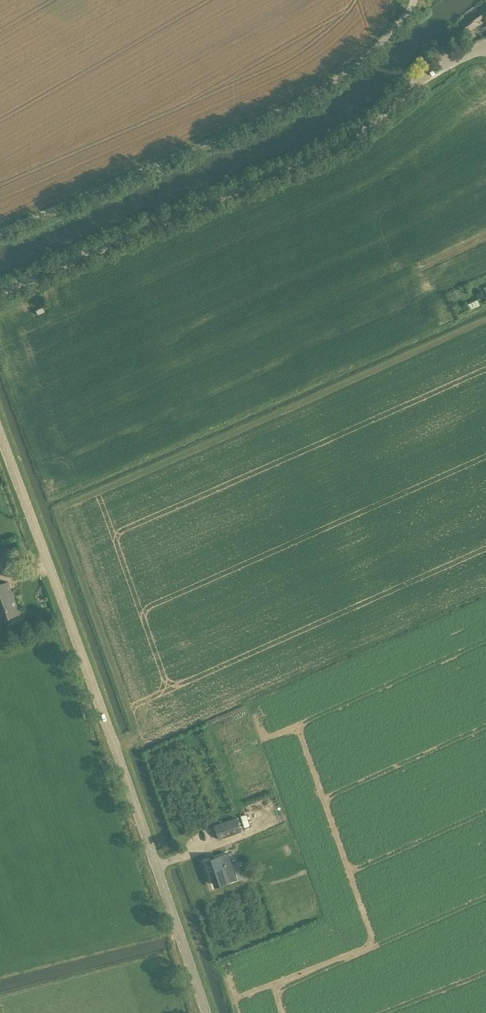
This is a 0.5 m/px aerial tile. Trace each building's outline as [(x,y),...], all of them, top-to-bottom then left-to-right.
[(483,16),(485,20),(485,6),(479,11),(480,12),(474,16),(473,14),(460,24),(467,32),(478,24),(476,22),(483,16)] [(456,290),(450,293),(453,298),(459,295),(456,290)] [(478,299),(468,303),(470,308),(480,304),(478,299)] [(38,315),(45,312),(43,307),(36,310),(38,315)] [(14,564),(7,546),(0,548),(0,569),(14,564)] [(20,614),(8,581),(0,584),(0,621),(20,614)] [(219,839),(242,832),(237,817),(214,825),(219,839)] [(224,854),(214,858),(214,860),(206,863),(213,884),(223,880),(225,883),(236,879),(227,853),(224,854)]
